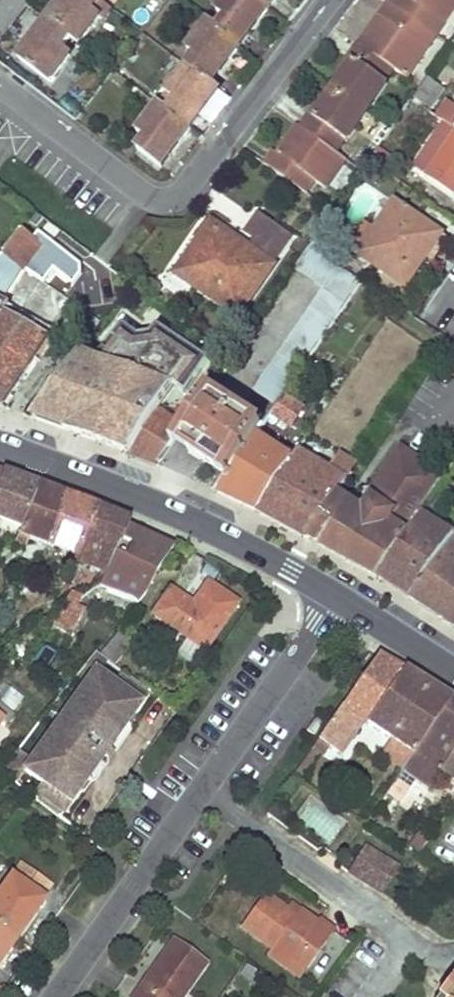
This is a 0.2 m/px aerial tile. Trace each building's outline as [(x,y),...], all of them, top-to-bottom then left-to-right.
[(45,19),(69,38),(78,44),(98,17),(101,18),(110,7),(100,0),(69,0),(62,9),(57,5),(45,19)] [(214,26),(238,46),(249,34),(244,30),(253,18),(256,22),(267,8),(257,0),(224,0),(216,10),(224,17),(214,26)] [(382,5),(429,35),(452,0),(385,0),(382,5)] [(382,5),(354,48),(386,69),(399,77),(429,35),(382,5)] [(58,50),(69,38),(45,19),(35,33),(40,39),(32,50),(27,45),(17,57),(48,84),(69,58),(58,50)] [(195,55),(186,66),(208,83),(220,68),(217,65),(224,55),(229,58),(238,46),(214,26),(207,21),(187,48),(195,55)] [(338,81),(331,92),(362,112),(383,83),(379,80),(386,69),(354,48),(345,62),(349,64),(338,81)] [(349,64),(345,62),(334,78),(338,81),(349,64)] [(186,66),(156,105),(188,129),(198,117),(209,125),(228,100),(208,83),(186,66)] [(413,99),(425,107),(438,88),(426,80),(413,99)] [(306,118),(299,130),(331,151),(340,140),(343,142),(362,112),(331,92),(323,104),(311,122),(306,118)] [(318,101),(306,118),(311,122),(323,104),(318,101)] [(179,141),(188,129),(156,105),(136,130),(144,138),(136,148),(160,167),(172,153),(167,149),(175,139),(179,141)] [(413,167),(452,194),(453,191),(453,132),(452,131),(443,124),(413,167)] [(271,156),(263,167),(303,194),(311,182),(322,189),(342,159),(331,151),(299,130),(294,127),(275,158),(271,156)] [(434,231),(393,202),(357,255),(403,287),(426,258),(418,252),(434,231)] [(195,241),(175,270),(235,313),(288,237),(259,216),(247,232),(257,240),(248,252),(213,227),(199,245),(195,241)] [(0,257),(0,296),(21,266),(27,269),(43,249),(20,232),(0,257)] [(359,281),(308,245),(293,268),(325,289),(309,311),(329,325),(359,281)] [(2,315),(8,305),(0,300),(0,318),(2,315)] [(329,325),(309,311),(255,391),(274,405),(282,392),(310,353),(322,337),(329,325)] [(0,318),(0,405),(2,405),(45,341),(2,315),(0,318)] [(75,359),(28,415),(128,452),(158,410),(175,385),(187,396),(211,362),(159,327),(153,336),(138,338),(124,327),(90,370),(75,359)] [(342,349),(322,337),(310,353),(330,367),(342,349)] [(258,425),(209,391),(182,429),(173,441),(225,477),(253,433),(258,425)] [(274,405),(269,413),(288,425),(302,406),(282,392),(274,405)] [(158,410),(128,452),(158,463),(173,441),(182,429),(158,410)] [(225,477),(216,491),(254,510),(290,457),(253,433),(225,477)] [(290,457),(254,510),(281,524),(304,537),(331,501),(335,494),(357,464),(339,452),(327,469),(297,449),(290,457)] [(331,501),(304,537),(336,554),(374,576),(433,493),(442,479),(399,449),(367,495),(370,497),(361,510),(357,517),(331,501)] [(37,485),(3,474),(0,481),(0,521),(20,528),(37,485)] [(47,546),(66,496),(37,485),(20,528),(15,541),(25,545),(27,537),(47,546)] [(374,576),(392,585),(411,597),(453,535),(453,506),(433,493),(374,576)] [(361,510),(335,494),(331,501),(357,517),(361,510)] [(74,563),(97,508),(66,496),(47,546),(70,555),(65,566),(61,565),(56,576),(67,580),(74,563)] [(128,521),(97,508),(74,563),(104,575),(126,527),(128,521)] [(153,574),(172,549),(126,527),(104,575),(98,589),(132,599),(138,603),(153,574)] [(411,597),(431,610),(453,623),(453,621),(453,535),(411,597)] [(0,548),(0,560),(4,561),(11,543),(1,545),(0,548)] [(19,561),(14,570),(21,571),(23,563),(19,561)] [(192,605),(170,589),(153,615),(178,632),(203,650),(235,603),(206,583),(192,605)] [(71,592),(52,624),(70,634),(84,610),(77,606),(81,597),(71,592)] [(203,650),(178,632),(171,642),(196,660),(203,650)] [(114,665),(130,645),(117,634),(101,654),(114,665)] [(96,675),(106,660),(94,651),(83,666),(96,675)] [(398,669),(376,657),(296,772),(303,777),(318,755),(322,758),(329,749),(342,758),(365,725),(388,743),(411,758),(448,700),(398,669)] [(67,686),(79,670),(73,664),(61,678),(67,686)] [(148,691),(123,672),(119,678),(145,696),(148,691)] [(90,785),(129,728),(125,725),(145,696),(119,678),(113,687),(96,675),(64,722),(61,720),(31,762),(24,773),(44,786),(37,795),(64,814),(85,782),(90,785)] [(453,749),(453,704),(448,700),(411,758),(401,772),(400,775),(408,781),(416,785),(408,798),(417,805),(438,772),(453,749)] [(4,726),(12,714),(0,705),(0,723),(4,726)] [(314,720),(304,733),(313,738),(322,725),(314,720)] [(411,758),(388,743),(379,756),(401,772),(411,758)] [(438,772),(453,784),(453,749),(438,772)] [(31,762),(16,751),(0,773),(0,774),(15,785),(24,773),(31,762)] [(397,798),(408,781),(400,775),(388,792),(397,798)] [(64,814),(37,795),(35,799),(60,818),(64,814)] [(419,856),(431,837),(419,829),(406,848),(419,856)] [(365,845),(347,870),(376,892),(395,867),(365,845)] [(0,889),(0,930),(15,940),(45,898),(42,897),(49,887),(17,864),(0,889)] [(282,911),(261,895),(238,927),(266,949),(300,974),(331,931),(315,918),(312,922),(295,909),(290,916),(282,911)] [(290,916),(295,909),(288,903),(282,911),(290,916)] [(15,940),(0,930),(0,962),(15,940)] [(172,941),(133,996),(181,996),(204,964),(172,941)] [(300,974),(266,949),(262,955),(295,979),(300,974)] [(436,996),(447,996),(453,987),(453,973),(436,996)]
